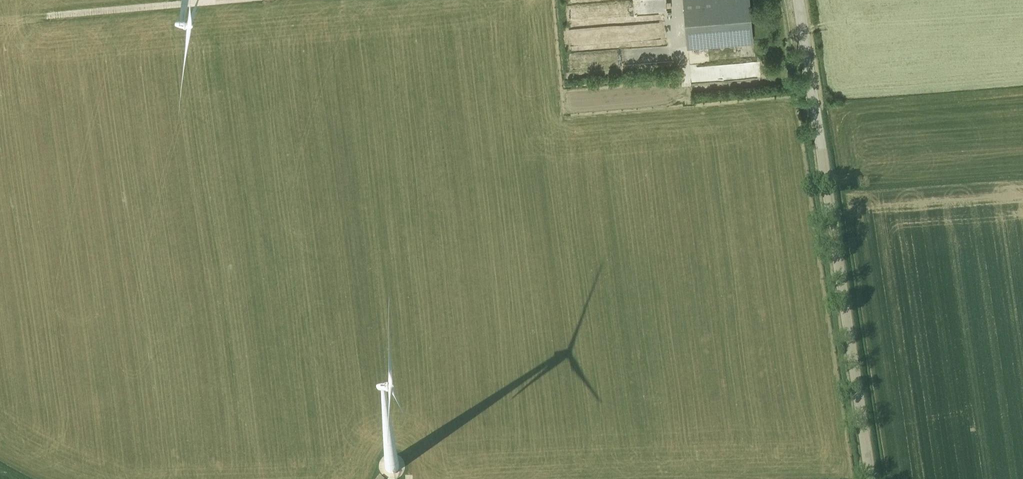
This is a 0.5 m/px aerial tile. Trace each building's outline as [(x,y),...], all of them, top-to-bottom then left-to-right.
[(688,47),(752,42),(749,0),(684,0),(688,47)]
